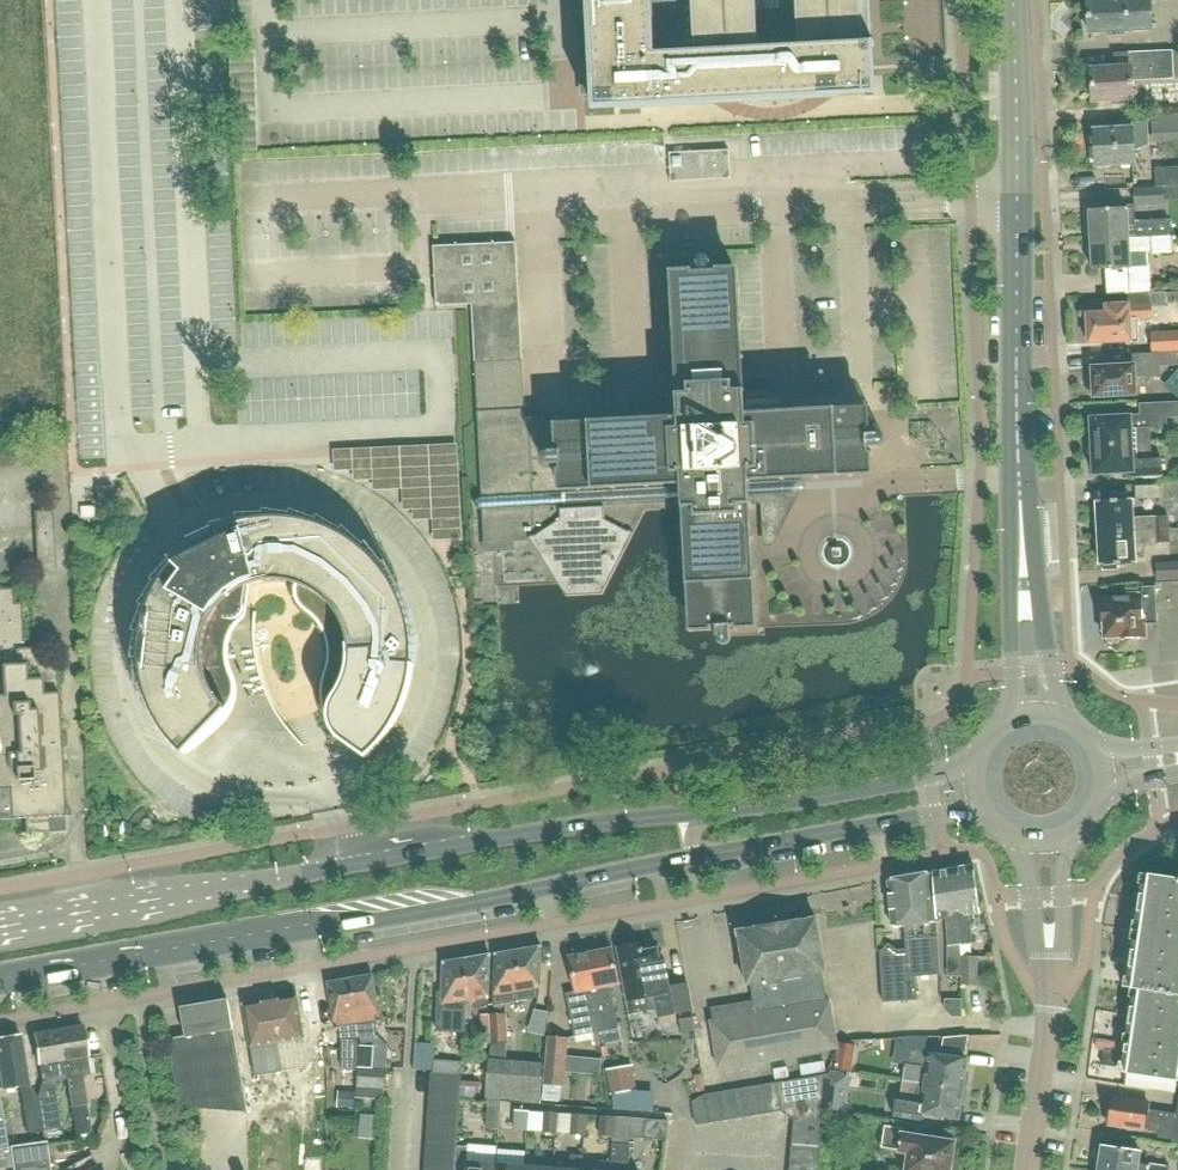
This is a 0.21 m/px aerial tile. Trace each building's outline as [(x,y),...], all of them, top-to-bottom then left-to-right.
[(592,67),(582,67),(584,94),(594,93),(594,109),(640,106),(640,92),(724,88),(728,91),(733,94),(740,97),(746,99),(752,100),(759,101),(766,102),(773,102),(779,101),(786,100),(792,98),(799,96),(802,94),(802,98),(864,95),(863,61),(871,60),(868,0),(796,0),(798,46),(759,48),(756,0),(692,0),(692,1),(653,3),(653,0),(589,0),(592,67)] [(1151,12),(1150,0),(1103,0),(1086,1),(1088,33),(1108,32),(1110,36),(1124,35),(1125,30),(1152,29),(1151,12)] [(1153,52),(1114,54),(1115,68),(1090,70),(1092,101),(1111,100),(1113,105),(1128,104),(1130,99),(1133,99),(1132,82),(1177,79),(1177,51),(1153,52)] [(1096,166),(1135,164),(1134,152),(1149,146),(1147,122),(1132,123),(1132,128),(1094,131),(1096,166)] [(669,153),(671,182),(730,179),(729,150),(669,153)] [(1156,187),(1177,185),(1177,167),(1155,168),(1156,187)] [(1156,187),(1156,188),(1133,189),(1134,207),(1165,205),(1165,200),(1177,200),(1177,185),(1156,187)] [(1135,209),(1128,209),(1128,208),(1089,210),(1090,214),(1088,214),(1089,227),(1090,226),(1091,241),(1163,237),(1163,236),(1170,236),(1169,219),(1135,221),(1135,209)] [(1163,237),(1091,241),(1092,254),(1091,254),(1092,267),(1093,267),(1093,271),(1112,270),(1114,294),(1143,292),(1141,268),(1132,269),(1131,252),(1164,250),(1163,237)] [(528,428),(523,360),(516,243),(433,247),(437,307),(472,305),(478,415),(488,414),(492,496),(481,497),(480,497),(478,498),(477,499),(476,500),(475,502),(475,504),(475,505),(476,507),(476,508),(477,510),(479,511),(480,511),(482,512),(493,511),(495,543),(530,541),(558,583),(567,597),(604,595),(647,511),(683,510),(689,633),(716,631),(717,638),(717,639),(718,641),(719,642),(720,643),(721,644),(723,645),(725,645),(726,645),(728,644),(729,643),(730,642),(731,640),(732,639),(732,637),(731,631),(739,630),(739,628),(745,627),(756,617),(755,610),(758,609),(753,504),(769,503),(785,502),(784,482),(855,478),(855,475),(861,475),(871,464),(870,456),(873,456),(873,449),(880,449),(881,449),(883,448),(884,447),(885,446),(886,445),(887,443),(887,441),(887,440),(886,438),(885,437),(884,436),(883,435),(882,434),(880,433),(872,434),(871,427),(869,427),(868,419),(857,411),(851,411),(851,408),(773,412),(772,391),(746,392),(740,288),(738,287),(737,270),(719,271),(719,269),(712,268),(711,261),(711,259),(711,258),(710,257),(708,255),(707,255),(705,254),(704,254),(702,254),(700,255),(699,256),(698,257),(697,259),(697,260),(696,270),(690,270),(690,273),(673,274),(674,291),(671,291),(678,417),(575,422),(575,425),(528,428)] [(1154,319),(1153,305),(1152,293),(1128,294),(1128,304),(1106,305),(1107,313),(1087,314),(1088,330),(1086,331),(1087,340),(1089,342),(1089,344),(1138,341),(1137,324),(1131,324),(1131,321),(1154,319)] [(1155,354),(1161,353),(1177,353),(1177,338),(1155,339),(1155,354)] [(1161,353),(1155,354),(1134,355),(1134,366),(1093,367),(1093,380),(1089,380),(1090,395),(1094,395),(1094,398),(1137,396),(1136,380),(1162,379),(1161,353)] [(1166,402),(1140,404),(1141,416),(1091,418),(1092,447),(1151,444),(1150,429),(1168,428),(1167,418),(1177,417),(1177,402),(1166,402)] [(1152,460),(1151,444),(1092,447),(1094,475),(1133,473),(1133,477),(1163,475),(1163,460),(1152,460)] [(1161,499),(1161,485),(1135,486),(1136,500),(1161,499)] [(1099,533),(1170,529),(1169,516),(1133,518),(1132,499),(1097,501),(1098,506),(1096,506),(1096,519),(1098,519),(1099,533)] [(379,563),(363,548),(342,533),(318,523),(292,517),(265,517),(239,522),(215,532),(219,540),(197,551),(175,563),(160,582),(150,603),(143,626),(140,650),(141,671),(146,691),(153,711),(166,733),(183,753),(213,723),(214,724),(216,724),(217,725),(219,725),(220,724),(222,724),(223,723),(224,722),(225,721),(226,719),(227,718),(227,716),(227,715),(226,713),(226,712),(225,710),(228,707),(230,704),(234,695),(234,685),(232,675),(231,676),(227,662),(227,642),(231,630),(239,621),(242,618),(244,616),(246,610),(251,585),(255,584),(263,582),(271,581),(280,581),(294,583),(296,583),(296,593),(297,600),(301,607),(307,612),(311,614),(313,617),(316,620),(324,630),(327,641),(328,654),(328,666),(323,677),(320,697),(322,706),(327,718),(330,724),(336,732),(342,738),(350,744),(366,755),(384,736),(400,711),(408,687),(412,665),(412,642),(409,620),(402,599),(392,580),(379,563)] [(1170,529),(1099,533),(1101,566),(1103,566),(1103,570),(1118,570),(1118,565),(1136,564),(1135,545),(1170,543),(1170,529)] [(1156,563),(1157,582),(1177,580),(1177,561),(1156,563)] [(1104,629),(1104,641),(1105,643),(1106,645),(1107,646),(1108,647),(1110,648),(1112,649),(1113,649),(1115,649),(1117,648),(1119,648),(1120,646),(1121,645),(1122,644),(1123,642),(1123,640),(1145,638),(1145,625),(1159,624),(1156,583),(1141,584),(1142,593),(1126,594),(1127,598),(1100,600),(1102,629),(1104,629)] [(25,818),(26,834),(50,832),(49,817),(65,816),(56,662),(41,663),(40,648),(24,649),(22,603),(14,603),(13,588),(0,589),(0,820),(25,818)] [(183,811),(192,798),(176,786),(167,799),(183,811)] [(980,913),(975,865),(955,868),(963,950),(973,949),(972,943),(974,943),(971,914),(980,913)] [(963,950),(955,868),(935,872),(940,918),(949,917),(950,946),(952,945),(953,951),(963,950)] [(940,918),(935,872),(889,880),(892,927),(904,926),(906,949),(898,950),(889,943),(879,951),(883,1002),(917,999),(915,976),(942,974),(940,922),(940,918)] [(1149,874),(1147,884),(1142,884),(1136,922),(1142,923),(1139,940),(1133,939),(1128,978),(1133,979),(1132,989),(1139,990),(1138,997),(1132,996),(1126,1035),(1133,1036),(1132,1042),(1125,1042),(1122,1063),(1128,1064),(1127,1074),(1177,1082),(1177,878),(1149,874)] [(752,985),(754,1001),(712,1008),(714,1021),(711,1021),(719,1069),(839,1049),(831,1002),(828,1002),(823,973),(827,972),(818,918),(738,931),(747,985),(752,985)] [(628,1001),(655,996),(659,1017),(693,1011),(688,983),(671,986),(667,960),(661,961),(659,948),(644,951),(643,949),(642,949),(640,943),(636,944),(636,942),(624,944),(625,946),(618,947),(628,1001)] [(541,996),(543,946),(497,953),(494,1004),(496,1013),(489,1014),(491,1043),(510,1040),(507,1012),(503,1013),(501,1002),(541,996)] [(573,952),(574,956),(570,956),(577,991),(567,993),(576,1037),(598,1032),(589,988),(597,986),(591,952),(587,953),(586,950),(582,947),(576,949),(573,952)] [(589,988),(598,1032),(620,1028),(612,986),(620,984),(613,948),(591,952),(597,986),(589,988)] [(489,1005),(492,954),(469,958),(466,1019),(467,1019),(472,1018),(472,1008),(489,1005)] [(962,986),(978,986),(978,956),(962,956),(962,986)] [(467,1019),(466,1019),(469,958),(445,962),(445,963),(444,993),(440,993),(438,1030),(464,1031),(467,1031),(467,1019)] [(374,974),(352,978),(358,1022),(358,1038),(379,1036),(378,1023),(382,1022),(374,974)] [(358,1022),(352,978),(329,983),(337,1030),(342,1029),(343,1068),(357,1068),(358,1038),(358,1022)] [(272,999),(279,1043),(290,1041),(295,1072),(296,1076),(311,1074),(311,1070),(324,1068),(318,1036),(306,1038),(299,995),(272,999)] [(230,999),(182,1007),(188,1042),(169,1045),(180,1107),(204,1109),(250,1112),(230,999)] [(268,1045),(279,1043),(272,999),(244,1004),(252,1048),(259,1097),(276,1095),(268,1045)] [(82,1025),(59,1029),(67,1078),(65,1079),(73,1127),(80,1126),(86,1109),(81,1083),(77,1084),(75,1077),(91,1074),(82,1025)] [(59,1029),(35,1033),(43,1083),(37,1095),(36,1093),(42,1131),(43,1131),(44,1141),(59,1139),(58,1128),(64,1127),(56,1080),(65,1079),(67,1078),(59,1029)] [(42,1131),(36,1093),(29,1085),(21,1035),(0,1039),(0,1073),(2,1089),(22,1086),(29,1133),(42,1131)] [(564,1086),(568,1038),(548,1036),(543,1100),(561,1101),(562,1085),(564,1086)] [(340,1044),(326,1044),(326,1066),(327,1066),(327,1086),(338,1086),(337,1066),(340,1065),(340,1044)] [(358,1098),(371,1098),(385,1099),(387,1068),(373,1067),(375,1046),(362,1045),(360,1067),(358,1098)] [(925,1068),(923,1083),(967,1089),(969,1074),(966,1073),(969,1058),(929,1052),(928,1048),(908,1049),(906,1066),(925,1068)] [(543,1062),(489,1059),(486,1099),(540,1103),(543,1062)] [(436,1061),(435,1074),(460,1076),(461,1062),(436,1061)] [(606,1070),(611,1094),(637,1089),(632,1064),(606,1070)] [(828,1073),(778,1082),(783,1111),(795,1120),(824,1122),(825,1113),(827,1085),(828,1073)] [(460,1076),(435,1074),(434,1074),(433,1089),(462,1091),(463,1080),(463,1076),(460,1076)] [(463,1080),(462,1091),(462,1096),(481,1097),(482,1081),(463,1080)] [(783,1111),(778,1082),(763,1084),(768,1113),(783,1111)] [(967,1089),(923,1083),(921,1101),(901,1098),(899,1116),(919,1118),(920,1114),(960,1120),(962,1104),(965,1105),(967,1089)] [(763,1084),(749,1087),(754,1116),(768,1113),(763,1084)] [(754,1116),(749,1087),(735,1089),(740,1118),(754,1116)] [(462,1096),(462,1091),(433,1089),(432,1104),(461,1106),(462,1096)] [(735,1089),(721,1092),(726,1121),(740,1118),(735,1089)] [(721,1092),(707,1094),(712,1123),(726,1121),(721,1092)] [(712,1123),(707,1094),(694,1102),(698,1125),(712,1123)] [(1177,1114),(1148,1110),(1149,1103),(1112,1098),(1111,1102),(1108,1105),(1107,1116),(1109,1118),(1108,1124),(1159,1131),(1159,1137),(1173,1139),(1173,1143),(1177,1144),(1177,1107),(1177,1114)] [(432,1104),(431,1119),(460,1121),(461,1106),(432,1104)] [(502,1109),(489,1108),(487,1128),(500,1129),(502,1109)] [(530,1110),(523,1110),(517,1109),(516,1130),(529,1130),(530,1110)] [(559,1112),(546,1111),(544,1132),(558,1133),(559,1112)] [(587,1114),(575,1113),(573,1134),(586,1135),(587,1114)] [(616,1116),(603,1115),(602,1136),(615,1137),(616,1116)] [(616,1116),(615,1137),(614,1143),(613,1143),(611,1169),(630,1169),(632,1144),(632,1138),(633,1118),(616,1116)] [(645,1119),(633,1118),(632,1138),(644,1139),(645,1119)] [(459,1135),(460,1121),(431,1119),(430,1134),(459,1135)] [(795,1120),(794,1134),(823,1137),(824,1122),(795,1120)] [(907,1169),(955,1169),(956,1163),(952,1159),(955,1141),(904,1134),(904,1129),(885,1126),(881,1149),(910,1153),(907,1169)] [(458,1150),(458,1146),(459,1135),(430,1134),(429,1149),(458,1150)] [(821,1151),(823,1137),(794,1134),(793,1148),(821,1151)] [(48,1143),(47,1141),(11,1146),(14,1169),(51,1169),(48,1143)] [(1099,1169),(1168,1169),(1169,1165),(1149,1162),(1149,1166),(1139,1164),(1141,1151),(1102,1145),(1099,1169)] [(820,1165),(821,1151),(793,1148),(792,1163),(820,1165)] [(457,1165),(458,1150),(429,1149),(428,1163),(457,1165)] [(498,1164),(468,1162),(469,1153),(458,1153),(457,1169),(497,1169),(498,1164)] [(583,1169),(584,1155),(572,1154),(571,1169),(555,1168),(554,1169),(583,1169)]
